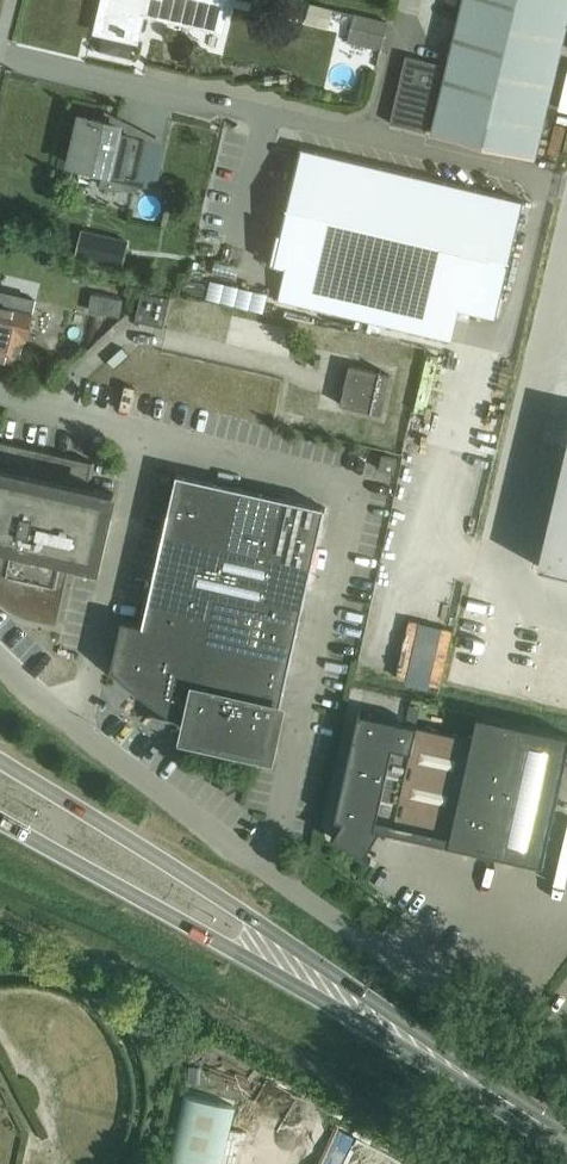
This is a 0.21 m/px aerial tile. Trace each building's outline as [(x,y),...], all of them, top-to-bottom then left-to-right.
[(105,36),(102,49),(132,56),(135,43),(140,44),(146,16),(224,34),(232,0),(102,0),(94,33),(105,36)] [(462,4),(447,66),(432,132),(537,158),(551,100),(560,60),(566,30),(566,0),(444,0),(462,4)] [(311,3),(306,24),(330,30),(335,9),(311,3)] [(356,15),(349,43),(382,51),(389,23),(356,15)] [(407,56),(391,122),(432,132),(447,66),(407,56)] [(81,116),(69,165),(73,166),(104,173),(101,186),(118,190),(157,186),(158,183),(167,143),(108,111),(106,122),(81,116)] [(286,281),(282,297),(327,308),(449,337),(453,321),(457,304),(491,312),(515,211),(307,161),(286,251),(283,262),(290,264),(286,281)] [(77,256),(77,260),(123,270),(124,266),(129,242),(83,232),(77,256)] [(211,283),(207,301),(264,314),(268,297),(211,283)] [(20,363),(26,336),(29,337),(35,313),(33,312),(36,300),(0,292),(0,359),(20,363)] [(124,299),(92,293),(89,311),(121,317),(124,299)] [(142,293),(136,321),(164,327),(170,299),(142,293)] [(112,360),(109,363),(115,370),(129,356),(123,350),(112,360)] [(341,405),(381,414),(390,375),(350,365),(341,405)] [(2,603),(6,606),(11,610),(17,613),(22,615),(28,617),(58,624),(73,557),(99,563),(114,493),(88,487),(94,462),(0,441),(0,443),(0,601),(2,603)] [(380,469),(394,472),(397,458),(383,455),(380,469)] [(541,567),(566,573),(566,456),(541,567)] [(177,477),(144,625),(123,620),(112,669),(136,689),(161,708),(189,723),(215,736),(243,746),(271,754),(326,507),(178,474),(177,477)] [(454,846),(544,866),(566,766),(566,764),(566,735),(478,715),(473,738),(361,713),(362,708),(361,707),(336,819),(343,820),(334,835),(333,834),(332,836),(343,842),(371,859),(372,858),(366,854),(381,829),(454,846)] [(236,1107),(185,1096),(169,1163),(223,1163),(236,1107)]
